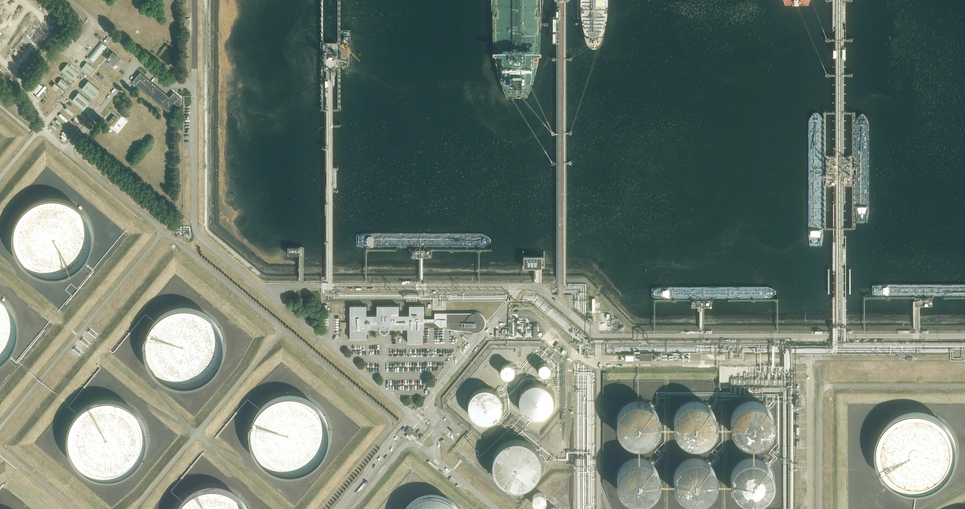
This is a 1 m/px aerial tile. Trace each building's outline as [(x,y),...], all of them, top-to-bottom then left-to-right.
[(77,30),(72,37),(76,41),(82,34),(77,30)] [(88,57),(94,62),(107,47),(102,42),(88,57)] [(120,58),(113,51),(107,59),(114,65),(120,58)] [(87,62),(82,68),(90,74),(95,68),(87,62)] [(61,72),(72,81),(80,73),(68,63),(61,72)] [(170,96),(147,77),(140,72),(132,82),(172,115),(181,105),(182,103),(182,98),(174,91),(170,96)] [(70,85),(62,78),(57,84),(65,90),(70,85)] [(37,94),(43,86),(35,79),(29,87),(37,94)] [(82,89),(93,99),(100,90),(89,81),(82,89)] [(72,101),(83,110),(91,102),(80,92),(72,101)] [(112,125),(118,118),(114,115),(108,122),(112,125)] [(15,245),(17,254),(22,261),(28,268),(35,273),(44,276),(52,278),(61,277),(70,274),(78,270),(84,264),(89,256),(93,248),(94,239),(93,230),(91,222),(86,214),(80,208),(73,202),(64,199),(56,198),(47,198),(38,201),(30,206),(24,212),(19,219),(15,227),(14,236),(15,245)] [(299,254),(299,246),(289,246),(289,254),(299,254)] [(542,256),(524,256),(524,268),(542,268),(542,256)] [(6,355),(12,348),(15,339),(16,330),(15,322),(13,313),(8,305),(2,299),(0,297),(0,361),(6,355)] [(144,352),(147,361),(151,368),(157,375),(165,380),(173,383),(182,385),(191,384),(199,381),(207,377),(214,371),(219,364),(222,355),(223,346),(223,337),(220,329),(216,321),(210,315),(202,310),(194,306),(185,305),(176,306),(167,308),(160,313),(153,319),(148,326),(145,334),(143,343),(144,352)] [(365,305),(349,306),(349,338),(365,338),(366,328),(407,328),(407,343),(422,343),(422,328),(423,328),(423,327),(423,322),(434,322),(434,323),(438,326),(439,326),(446,326),(446,329),(472,332),(474,332),(475,332),(476,332),(477,331),(479,331),(480,331),(481,330),(482,329),(483,328),(484,327),(484,326),(484,325),(485,324),(485,322),(485,321),(484,320),(484,318),(483,317),(482,316),(482,315),(481,314),(479,314),(478,313),(477,313),(476,313),(474,313),(473,313),(446,312),(434,312),(434,319),(423,319),(423,305),(409,305),(409,315),(398,315),(398,305),(376,305),(376,315),(365,315),(365,305)] [(551,369),(551,367),(551,366),(550,364),(549,363),(548,362),(547,362),(546,361),(544,361),(543,361),(542,362),(541,363),(540,364),(539,365),(539,366),(539,368),(539,369),(540,370),(541,372),(542,372),(543,373),(544,373),(546,373),(547,373),(548,372),(550,371),(550,370),(551,369)] [(514,371),(514,369),(514,368),(514,367),(513,365),(512,364),(511,363),(510,363),(509,362),(507,362),(506,362),(504,363),(503,363),(502,364),(501,365),(501,367),(500,368),(500,369),(500,371),(501,372),(501,373),(502,375),(503,375),(504,376),(506,377),(507,377),(509,377),(510,376),(511,375),(512,375),(513,373),(514,372),(514,371)] [(520,406),(522,409),(524,412),(527,414),(530,416),(533,417),(536,417),(540,416),(543,415),(546,413),(549,411),(551,408),(552,405),(553,401),(553,398),(552,394),(550,391),(548,389),(546,386),(542,385),(539,384),(536,383),(532,384),(529,385),(526,387),(523,389),(521,392),(520,395),(519,399),(519,402),(520,406)] [(469,410),(470,414),(473,416),(475,419),(478,420),(482,421),(485,422),(489,421),(492,420),(495,418),(498,416),(500,413),(501,410),(502,406),(501,403),(501,399),(499,396),(497,393),(494,391),(491,389),(488,388),(484,388),(481,388),(478,390),(475,392),(472,394),(470,397),(469,400),(468,404),(468,407),(469,410)] [(251,441),(253,450),(258,457),(264,464),(271,469),(280,472),(288,474),(297,473),(306,470),(314,466),(320,460),(325,453),(329,444),(330,435),(329,426),(327,418),(322,410),(316,404),(309,399),(300,395),(292,394),(283,395),(274,397),(266,402),(260,408),(255,415),(251,423),(250,432),(251,441)] [(68,445),(71,453),(75,461),(81,468),(89,473),(97,476),(106,477),(115,477),(124,474),(131,470),(138,464),(143,456),(146,448),(148,439),(147,430),(144,422),(140,414),(134,407),(126,402),(118,399),(109,398),(100,398),(92,401),(84,405),(77,411),(72,419),(69,427),(68,436),(68,445)] [(643,402),(638,401),(631,403),(624,407),(619,413),(617,422),(618,430),(621,437),(627,442),(630,444),(638,446),(646,445),(653,442),(658,436),(661,429),(662,421),(661,416),(657,409),(651,404),(643,402)] [(695,401),(687,403),(681,407),(676,413),(674,421),(674,428),(677,435),(682,441),(692,446),(700,446),(707,443),(714,436),(718,429),(718,421),(715,412),(710,406),(703,402),(695,401)] [(761,403),(750,401),(743,404),(737,408),(733,415),(731,424),(732,432),(736,438),(744,444),(751,446),(759,445),(768,440),(773,434),(775,427),(775,420),(773,413),(768,407),(761,403)] [(882,459),(884,467),(889,475),(895,482),(902,487),(911,490),(919,491),(928,491),(937,488),(945,484),(951,478),(956,470),(960,462),(961,453),(960,444),(958,436),(953,428),(947,421),(940,416),(931,413),(923,412),(914,412),(905,415),(897,419),(891,425),(886,433),(882,441),(881,450),(882,459)] [(409,427),(405,432),(407,434),(406,436),(410,440),(412,438),(414,439),(418,435),(409,427)] [(493,471),(495,476),(498,480),(502,483),(507,485),(512,487),(517,487),(522,487),(527,485),(531,482),(535,479),(538,474),(540,470),(541,465),(541,459),(539,454),(537,450),(534,446),(530,442),(525,440),(521,438),(515,438),(510,439),(505,440),(501,443),(497,447),(494,451),(492,456),(491,461),(492,466),(493,471)] [(759,459),(752,458),(744,460),(738,465),(734,472),(732,480),(733,488),(737,494),(745,500),(753,502),(760,502),(769,497),(774,491),(776,484),(775,474),(772,467),(766,462),(759,459)] [(648,461),(639,459),(631,460),(625,464),(620,469),(617,477),(617,484),(620,491),(626,498),(632,501),(640,502),(650,499),(656,494),(659,487),(660,478),(658,471),(654,465),(648,461)] [(702,460),(696,459),(688,460),(681,464),(676,470),(673,478),(674,486),(677,493),(682,499),(689,502),(696,503),(704,501),(707,500),(713,494),(716,488),(717,477),(714,470),(709,464),(702,460)] [(245,502),(239,495),(232,490),(223,487),(214,486),(205,486),(197,489),(189,494),(183,500),(177,507),(177,508),(249,508),(245,502)] [(547,500),(547,499),(547,497),(546,496),(546,495),(545,494),(544,493),(542,492),(541,492),(540,491),(538,492),(537,492),(535,493),(534,494),(534,495),(533,496),(532,497),(532,499),(532,500),(533,501),(533,503),(534,504),(535,505),(537,505),(538,506),(540,506),(541,506),(542,505),(544,505),(545,504),(546,503),(546,501),(547,500)] [(458,508),(454,503),(449,499),(443,496),(437,494),(430,493),(423,494),(417,496),(411,500),(406,505),(403,508),(459,508),(458,508)]
